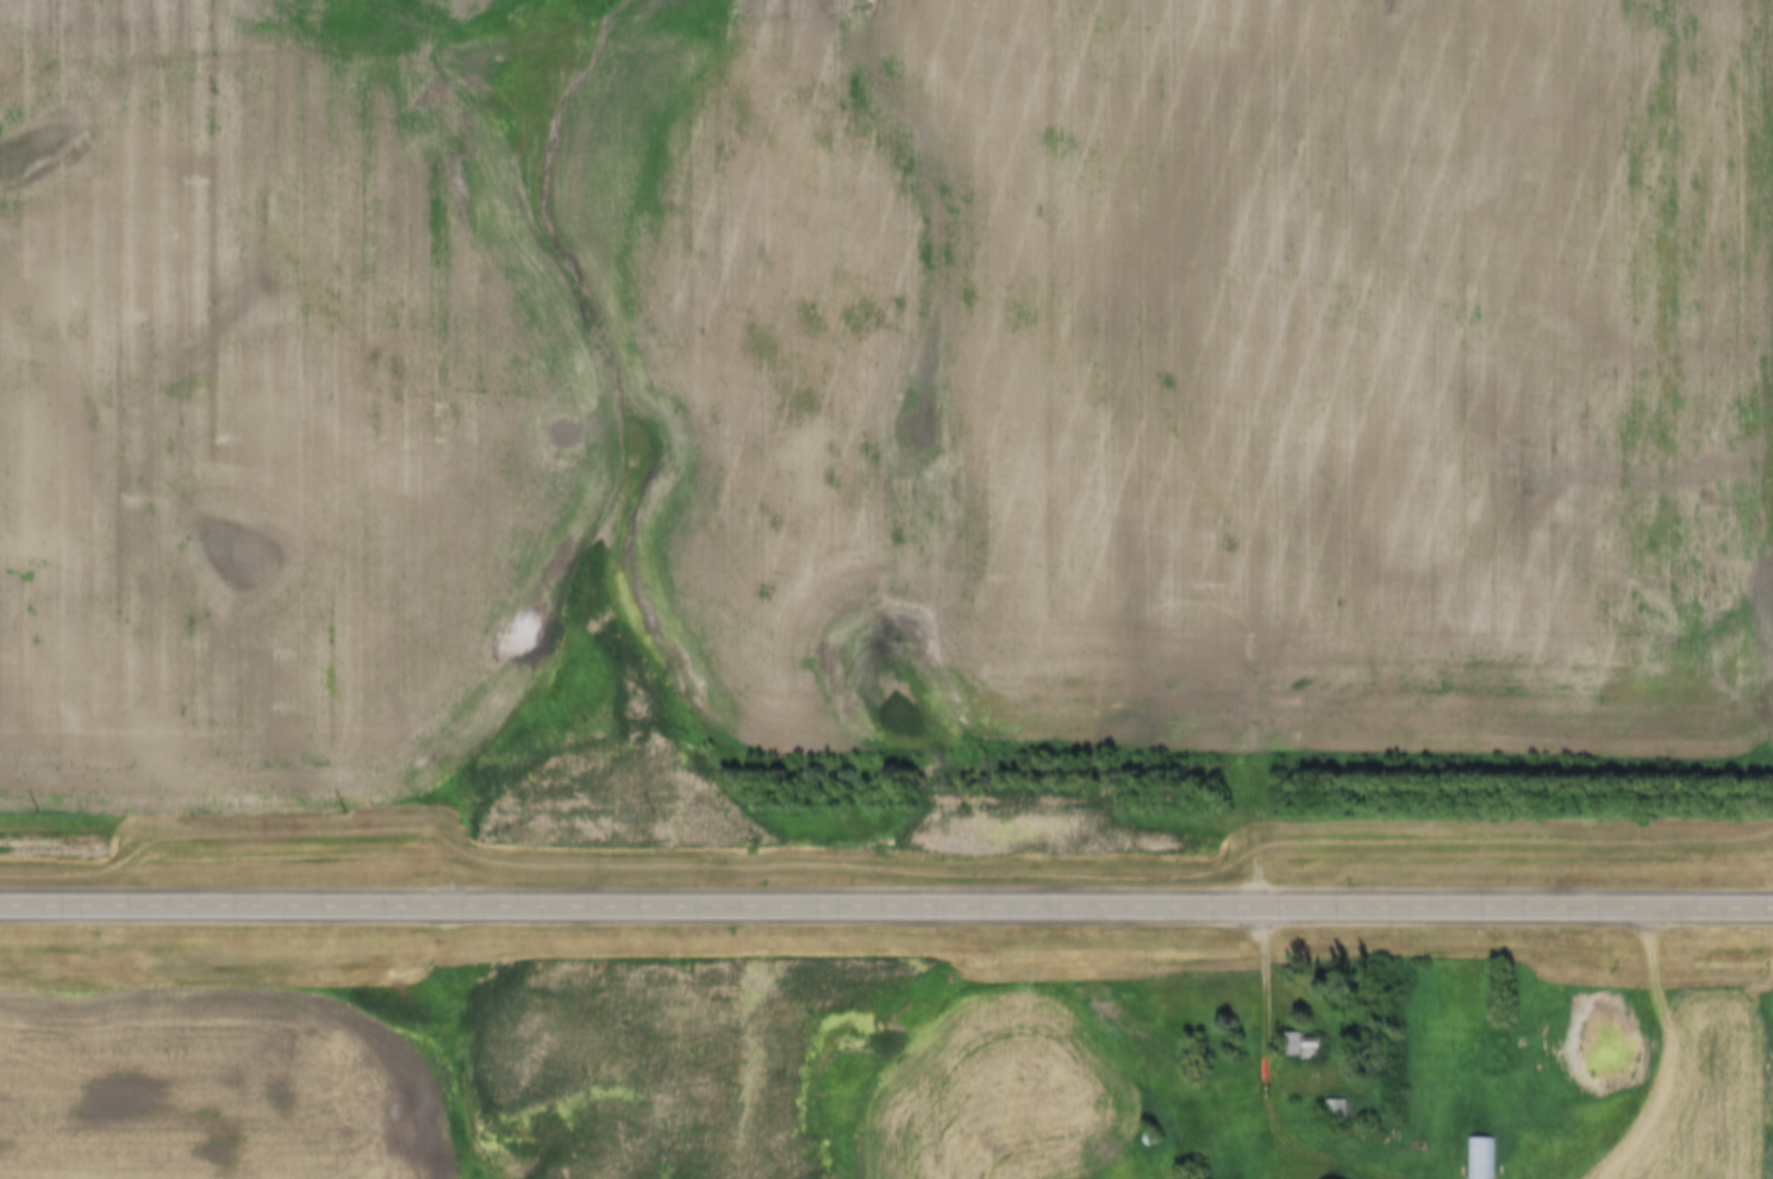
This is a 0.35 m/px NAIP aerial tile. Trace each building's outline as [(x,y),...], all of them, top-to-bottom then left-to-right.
[(1278,1034),(1278,1059),(1318,1059),(1318,1040),(1299,1040),(1299,1034),(1278,1034)] [(1344,1100),(1322,1100),(1322,1119),(1344,1119),(1344,1100)] [(1466,1137),(1466,1178),(1493,1178),(1493,1137),(1466,1137)]
